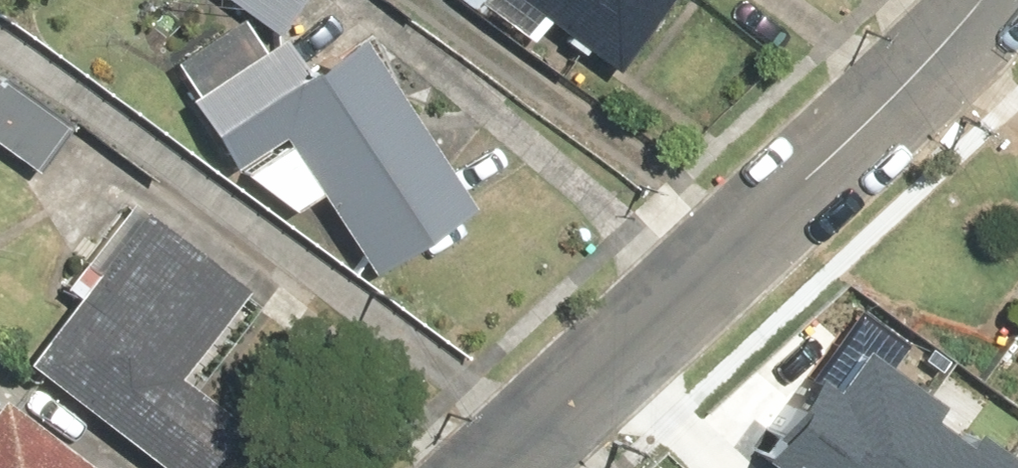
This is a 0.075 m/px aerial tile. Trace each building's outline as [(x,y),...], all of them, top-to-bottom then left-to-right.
[(270,29),(289,0),(228,0),(270,29)] [(610,66),(662,0),(525,0),(610,66)] [(315,194),(365,278),(474,214),(365,28),(306,63),(287,30),(258,48),(242,21),(165,66),(230,177),(244,169),(273,218),(315,194)] [(28,174),(67,118),(0,71),(0,154),(28,174)] [(132,209),(17,357),(160,467),(205,467),(243,419),(176,367),(236,290),(132,209)] [(756,447),(787,467),(871,467),(916,404),(927,389),(854,339),(825,381),(810,371),(756,447)] [(92,466),(1,395),(0,397),(0,467),(90,467),(92,466)] [(871,467),(994,467),(996,465),(1009,446),(968,417),(956,433),(916,404),(871,467)]
